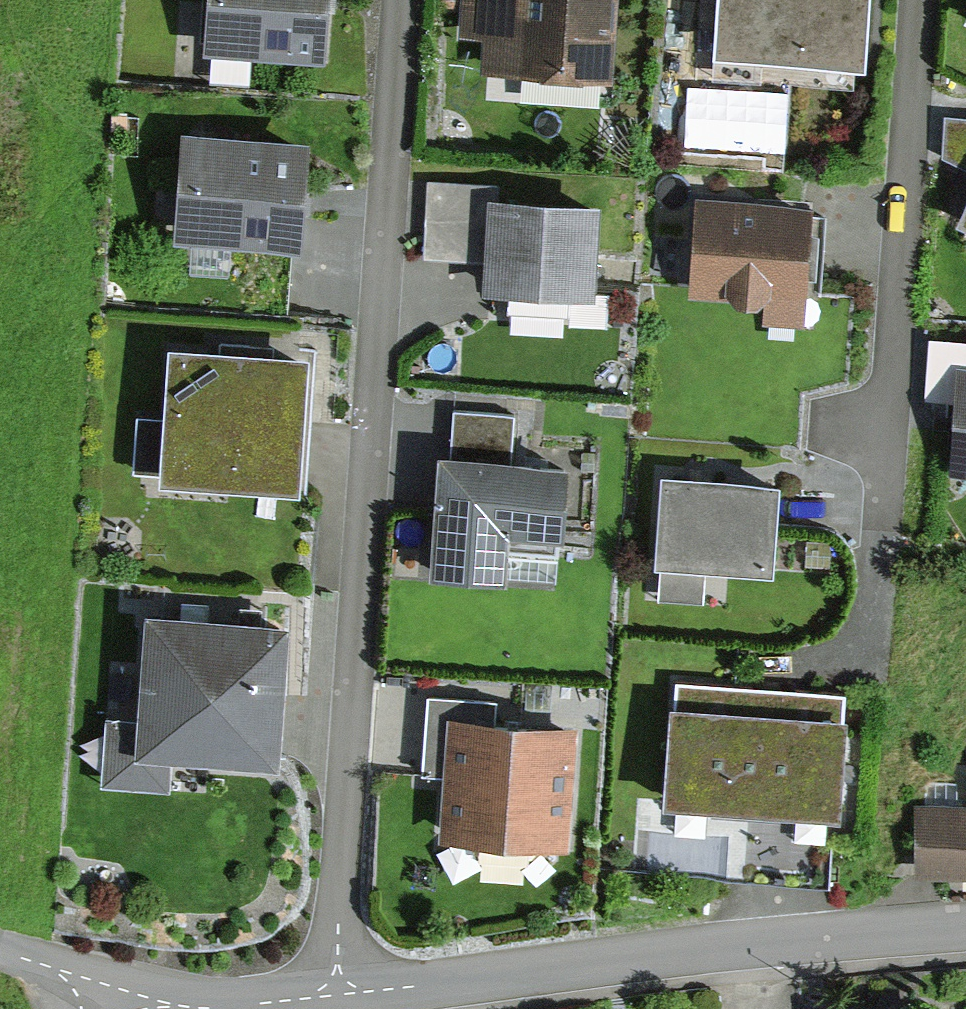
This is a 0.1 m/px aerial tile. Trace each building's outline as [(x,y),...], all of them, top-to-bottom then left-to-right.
[(207,43),(323,50),(326,0),(209,0),(207,43)] [(615,0),(459,0),(457,32),(486,34),(484,63),(610,72),(615,0)] [(714,46),(861,54),(864,0),(716,0),(714,46)] [(945,112),(941,154),(965,165),(965,114),(945,112)] [(307,135),(179,127),(171,237),(300,246),(303,206),(307,135)] [(593,291),(597,197),(498,192),(498,183),(428,180),(425,255),(485,258),(484,286),(511,287),(510,306),(568,308),(569,290),(593,291)] [(955,214),(965,219),(965,191),(955,214)] [(732,195),(696,193),(689,290),(730,292),(737,297),(755,297),(764,293),(762,321),(804,323),(811,200),(732,195)] [(927,332),(922,396),(953,398),(951,420),(948,470),(965,471),(965,335),(927,332)] [(126,469),(302,481),(311,345),(264,342),(169,335),(164,410),(130,408),(126,469)] [(439,471),(432,572),(504,577),(507,542),(564,545),(570,454),(511,450),(514,411),(454,407),(451,450),(440,449),(439,471)] [(700,472),(661,469),(654,560),(658,560),(655,600),(704,604),(707,562),(771,567),(778,477),(700,472)] [(276,757),(285,618),(250,615),(149,609),(142,715),(107,713),(102,783),(169,787),(171,750),(276,757)] [(847,692),(674,680),(665,796),(838,809),(847,692)] [(448,765),(443,837),(566,847),(576,722),(515,717),(491,715),(492,700),(427,695),(422,762),(448,765)] [(915,874),(965,873),(965,762),(952,763),(953,783),(925,783),(926,800),(914,801),(915,874)]
